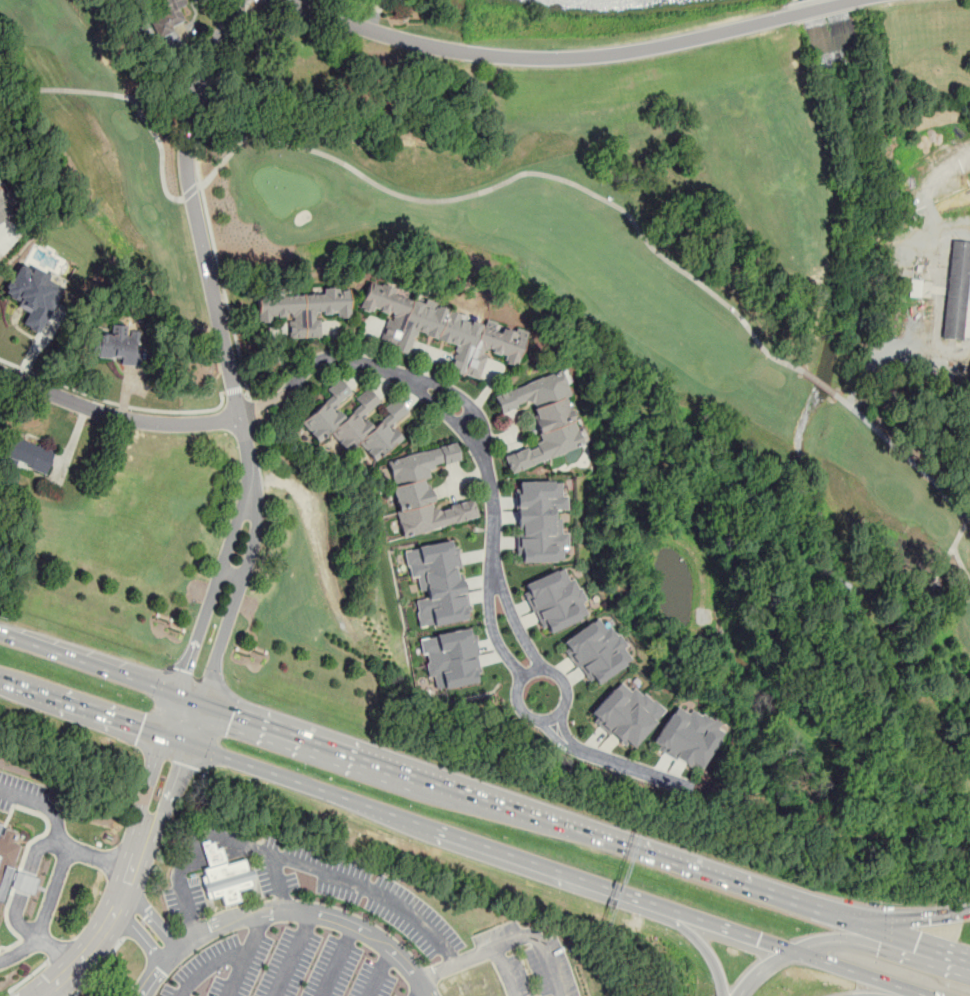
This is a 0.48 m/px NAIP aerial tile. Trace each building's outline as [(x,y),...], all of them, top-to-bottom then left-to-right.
[(8,218),(0,193),(0,221),(8,218)] [(942,338),(969,341),(969,242),(952,241),(942,338)] [(21,263),(4,293),(18,300),(15,306),(28,312),(21,324),(38,335),(61,290),(28,273),(30,268),(21,263)] [(526,336),(394,292),(396,286),(370,278),(362,304),(388,313),(379,342),(409,352),(416,332),(455,345),(447,371),(478,381),(486,356),(516,366),(526,336)] [(288,339),(321,338),(321,316),(349,315),(349,291),(258,292),(258,318),(288,318),(288,339)] [(139,325),(110,325),(110,334),(91,334),(90,356),(120,357),(120,366),(139,366),(139,325)] [(584,447),(559,372),(494,394),(501,415),(530,405),(543,443),(504,456),(510,472),(584,447)] [(299,426),(320,445),(329,435),(348,452),(355,444),(377,463),(402,436),(392,428),(408,411),(397,400),(374,425),(366,418),(381,401),(367,389),(345,414),(338,408),(353,392),(340,381),(299,426)] [(45,474),(54,451),(12,435),(3,458),(45,474)] [(404,536),(478,519),(474,499),(435,508),(427,469),(460,462),(456,444),(386,460),(404,536)] [(515,490),(520,489),(519,482),(553,481),(553,482),(560,482),(561,495),(566,495),(566,509),(553,509),(553,519),(560,519),(560,533),(567,533),(567,546),(562,546),(563,559),(556,560),(556,563),(520,564),(519,556),(515,556),(515,534),(521,534),(521,528),(517,528),(515,490)] [(404,550),(417,547),(417,545),(451,539),(453,547),(457,546),(462,568),(456,569),(458,577),(463,576),(470,611),(465,612),(467,619),(434,626),(433,624),(420,626),(417,612),(418,612),(416,600),(428,598),(426,589),(420,590),(417,575),(411,576),(409,566),(407,566),(404,550)] [(523,592),(526,591),(523,584),(555,570),(556,571),(562,568),(568,580),(572,578),(577,588),(579,587),(585,600),(582,602),(587,614),(580,617),(581,619),(549,633),(546,627),(542,628),(539,623),(540,623),(535,611),(532,612),(523,592)] [(564,650),(568,648),(563,641),(590,621),(591,623),(597,618),(605,628),(609,625),(616,635),(617,633),(626,645),(622,647),(630,658),(624,663),(624,664),(597,684),(592,677),(589,679),(578,664),(576,666),(564,650)] [(428,637),(436,636),(436,634),(472,627),(473,634),(475,633),(480,656),(477,656),(481,674),(478,675),(480,682),(446,690),(445,687),(437,689),(434,676),(429,677),(426,663),(429,663),(426,652),(431,651),(428,637)] [(593,721),(595,718),(589,713),(613,686),(614,688),(619,682),(630,691),(633,687),(641,695),(643,693),(651,701),(652,700),(664,710),(654,720),(655,722),(633,747),(628,743),(625,746),(613,735),(611,737),(593,721)] [(652,742),(670,710),(673,712),(676,706),(687,712),(690,709),(699,714),(700,713),(713,720),(714,719),(721,723),(718,729),(722,732),(702,768),(690,762),(689,763),(678,757),(676,760),(658,750),(660,746),(652,742)] [(21,845),(0,906),(0,834),(2,835),(5,828),(16,831),(14,835),(16,836),(15,840),(12,840),(12,842),(21,845)] [(207,899),(221,896),(223,905),(240,901),(238,890),(256,887),(252,869),(248,870),(246,859),(226,863),(223,847),(216,848),(214,840),(203,842),(208,867),(200,869),(207,899)] [(490,967),(502,995),(445,995),(453,993),(450,986),(450,984),(452,983),(490,967)]
